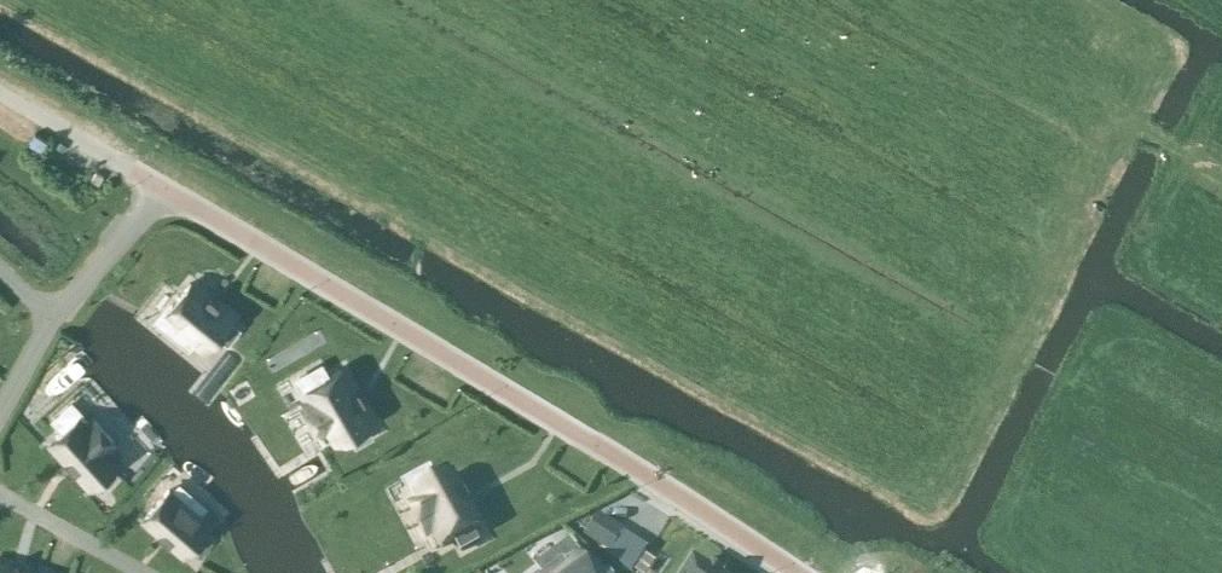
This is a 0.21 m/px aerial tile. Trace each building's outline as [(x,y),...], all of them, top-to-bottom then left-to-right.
[(190,276),(159,313),(193,341),(189,346),(201,356),(236,313),(190,276)] [(304,395),(298,398),(320,436),(326,432),(333,444),(378,418),(345,362),(300,388),(304,395)] [(50,418),(60,429),(46,442),(89,490),(124,458),(113,446),(118,442),(91,412),(86,416),(71,399),(50,418)] [(414,503),(408,507),(428,542),(434,539),(441,552),(487,527),(455,469),(410,494),(414,503)] [(170,483),(139,519),(183,557),(218,517),(178,481),(174,487),(170,483)] [(626,533),(600,516),(585,539),(611,557),(626,533)] [(572,559),(569,561),(561,551),(540,568),(544,572),(584,572),(572,559)] [(46,571),(24,565),(23,569),(11,566),(13,561),(0,557),(0,572),(46,572),(46,571)] [(687,572),(718,572),(714,570),(712,572),(695,562),(687,572)]
